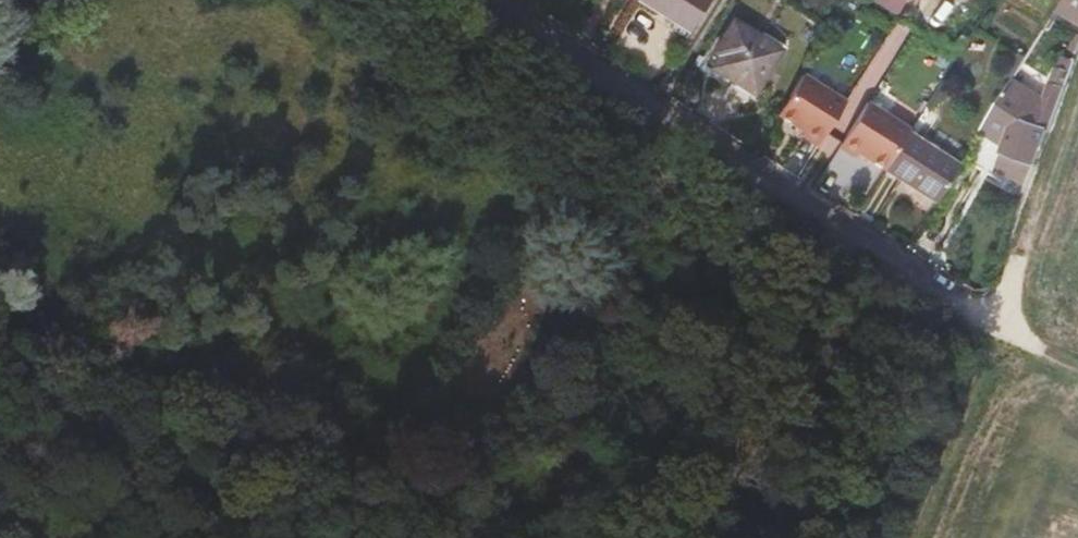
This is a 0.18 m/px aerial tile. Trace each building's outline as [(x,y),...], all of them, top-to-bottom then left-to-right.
[(687,30),(706,0),(641,0),(687,30)] [(896,18),(906,0),(869,0),(868,2),(896,18)] [(730,22),(710,53),(716,58),(709,70),(748,95),(776,51),(730,22)] [(1047,126),(1051,127),(1072,68),(1060,64),(1048,96),(1015,75),(981,127),(1006,143),(1004,152),(1033,163),(1047,126)] [(843,101),(801,74),(775,114),(802,132),(799,135),(815,146),(843,101)] [(853,157),(855,153),(882,170),(906,133),(908,130),(865,103),(837,146),(853,157)] [(882,170),(933,201),(956,165),(906,133),(882,170)] [(996,165),(997,139),(977,138),(976,164),(996,165)]
